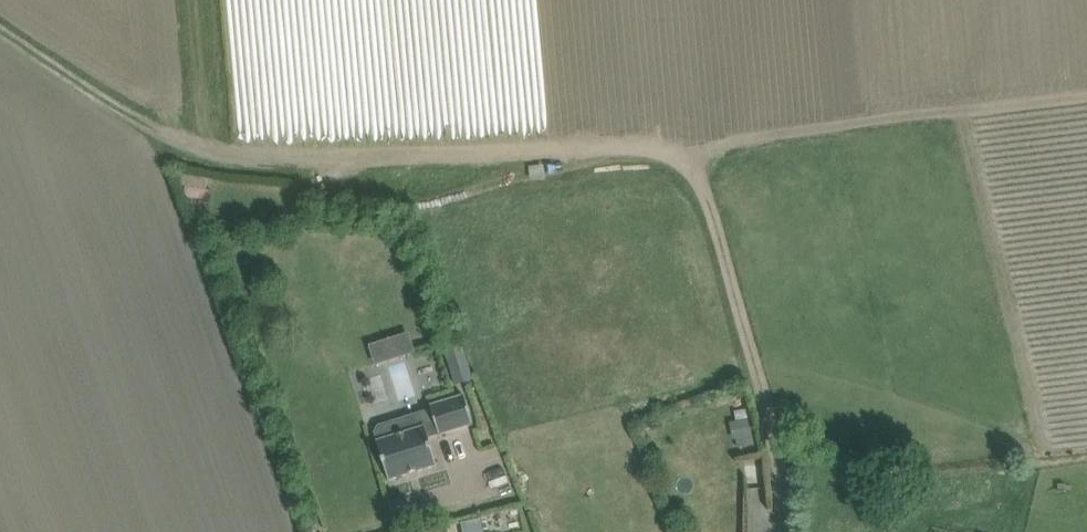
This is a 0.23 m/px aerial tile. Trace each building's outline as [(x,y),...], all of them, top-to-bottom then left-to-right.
[(182,175),(181,185),(187,186),(185,197),(211,201),(212,190),(207,189),(209,178),(182,175)] [(414,332),(375,341),(379,361),(419,352),(414,332)] [(445,350),(456,385),(474,380),(462,344),(445,350)] [(379,440),(378,441),(390,480),(438,465),(429,437),(440,433),(440,435),(474,424),(465,395),(431,405),(437,424),(427,427),(426,426),(400,434),(397,426),(391,422),(380,426),(377,432),(379,440)] [(753,427),(751,419),(739,421),(740,429),(738,430),(741,445),(756,442),(753,427)] [(463,523),(465,531),(484,531),(481,519),(463,523)]
